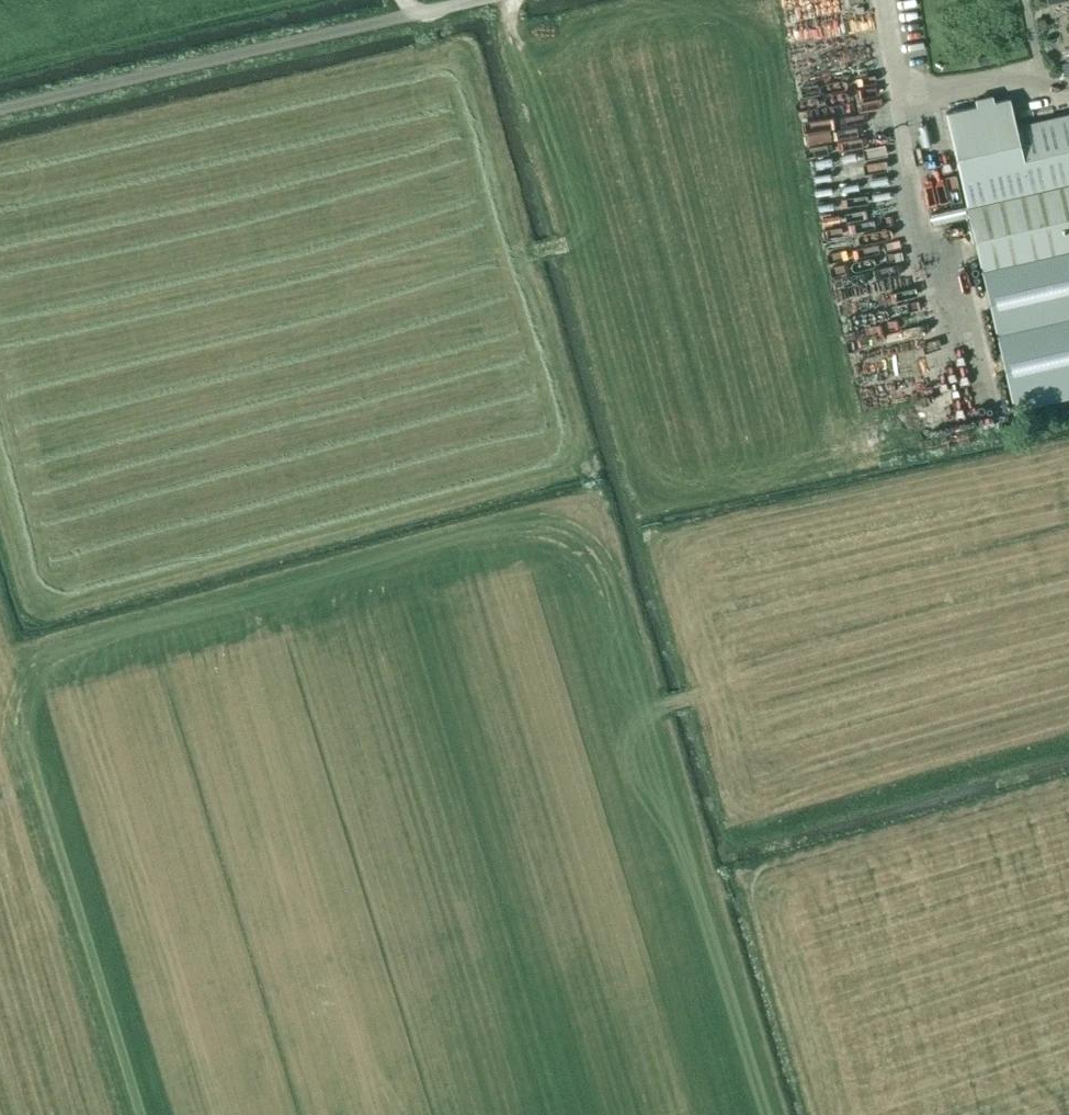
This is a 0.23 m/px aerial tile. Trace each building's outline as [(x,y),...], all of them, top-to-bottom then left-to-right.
[(1015,125),(1009,98),(993,101),(992,95),(976,98),(977,105),(946,112),(1011,399),(1068,386),(1068,113),(1015,125)]
